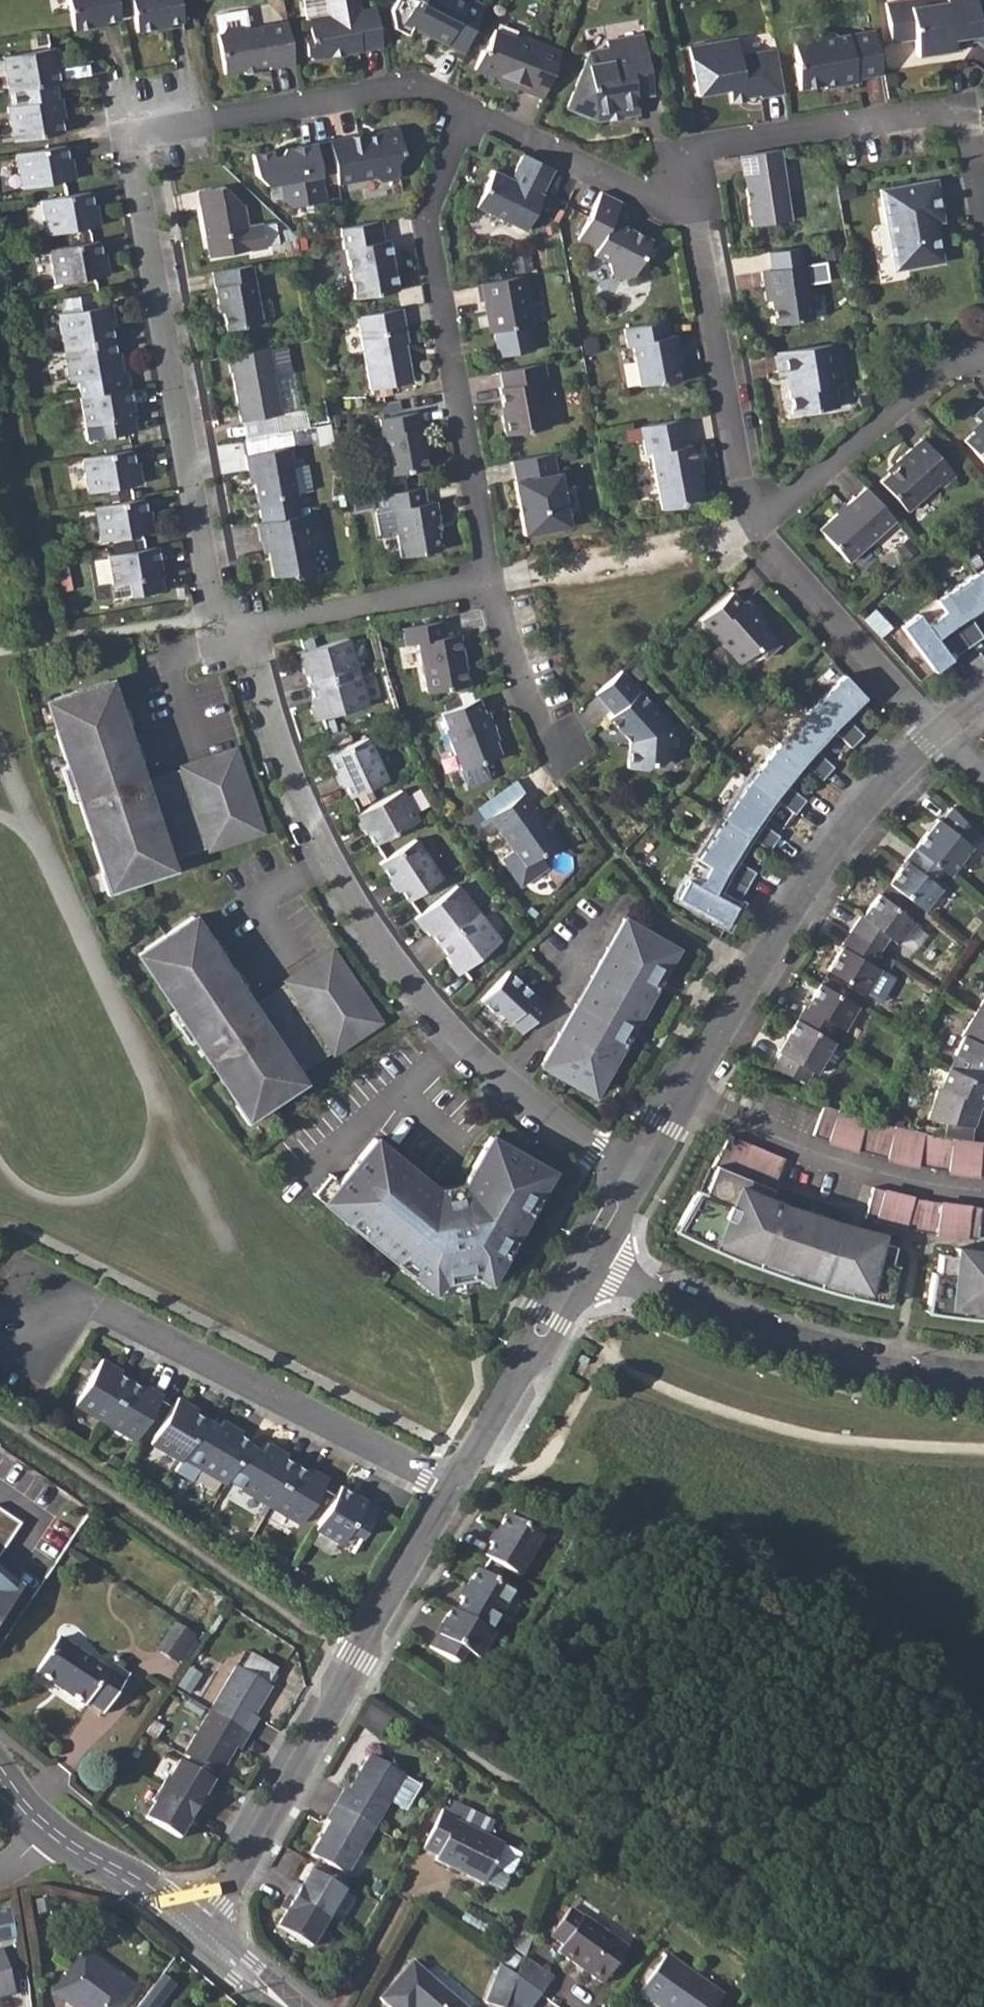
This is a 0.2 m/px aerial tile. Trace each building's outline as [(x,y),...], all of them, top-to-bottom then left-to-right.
[(112,0),(62,0),(68,30),(102,25),(102,21),(116,19),(112,0)] [(176,0),(128,0),(133,31),(166,26),(166,22),(179,20),(176,0)] [(373,7),(356,10),(354,0),(321,0),(324,15),(302,19),(305,36),(300,37),(302,53),(310,60),(379,49),(373,7)] [(458,58),(479,3),(473,0),(419,0),(391,0),(388,5),(390,23),(403,30),(407,22),(436,39),(433,46),(458,58)] [(869,16),(871,30),(876,56),(900,52),(903,70),(951,64),(951,57),(950,49),(966,47),(983,60),(983,2),(961,1),(932,5),(933,13),(895,18),(894,12),(869,16)] [(290,63),(283,20),(243,27),(239,24),(221,27),(220,32),(212,33),(218,72),(265,64),(266,67),(290,63)] [(504,80),(541,96),(560,46),(520,29),(513,31),(493,22),(484,44),(478,45),(471,64),(504,78),(504,80)] [(575,74),(562,107),(591,118),(601,117),(603,119),(619,116),(619,114),(635,111),(632,93),(650,90),(639,30),(602,37),(603,45),(586,48),(575,74)] [(876,56),(871,30),(834,37),(831,32),(815,35),(813,40),(793,42),(795,60),(793,60),(797,87),(821,84),(821,87),(854,83),(853,78),(879,75),(876,56)] [(742,51),(769,46),(767,32),(740,37),(742,51)] [(777,68),(774,49),(736,54),(734,38),(687,44),(695,94),(728,90),(730,100),(782,93),(777,68)] [(1,55),(5,92),(52,83),(56,83),(52,61),(55,60),(53,46),(1,55)] [(4,104),(11,140),(59,132),(58,120),(55,108),(60,107),(57,94),(54,95),(52,83),(5,92),(8,103),(4,104)] [(396,127),(327,139),(335,182),(376,176),(381,180),(394,178),(398,171),(397,163),(401,155),(396,127)] [(62,144),(12,153),(18,188),(71,178),(69,162),(64,163),(62,144)] [(311,144),(248,155),(250,171),(262,186),(274,183),(277,198),(288,208),(321,202),(311,144)] [(778,147),(737,153),(741,175),(743,175),(750,224),(788,219),(778,147)] [(549,166),(520,151),(506,177),(490,170),(470,206),(520,230),(539,194),(535,193),(549,166)] [(876,187),(888,250),(904,247),(906,259),(940,254),(936,228),(934,220),(933,208),(939,208),(934,177),(876,187)] [(194,190),(201,236),(208,235),(211,256),(263,247),(259,222),(243,225),(240,204),(220,185),(194,190)] [(615,199),(596,190),(573,237),(591,246),(586,254),(602,261),(606,272),(616,276),(628,273),(646,238),(605,217),(615,199)] [(86,193),(39,201),(45,236),(97,228),(93,207),(88,208),(86,193)] [(343,226),(335,227),(339,248),(341,248),(351,298),(394,291),(385,240),(380,241),(376,220),(343,226)] [(95,242),(47,250),(53,285),(104,277),(101,257),(97,257),(95,242)] [(940,254),(906,259),(906,263),(940,256),(940,254)] [(249,264),(209,271),(214,304),(219,304),(223,331),(260,324),(249,264)] [(801,264),(759,271),(761,287),(766,286),(772,323),(809,316),(801,264)] [(520,274),(476,283),(479,301),(484,300),(490,332),(492,331),(497,356),(532,349),(528,324),(529,324),(520,274)] [(58,313),(64,349),(109,341),(107,326),(111,326),(108,304),(58,313)] [(397,307),(353,316),(366,388),(407,380),(401,344),(403,344),(397,307)] [(664,319),(621,327),(625,345),(631,345),(637,383),(654,381),(659,384),(677,381),(672,351),(675,350),(672,333),(666,334),(664,319)] [(109,341),(64,349),(69,383),(120,375),(116,354),(112,355),(109,341)] [(835,342),(773,351),(776,375),(784,374),(788,411),(835,404),(832,382),(840,381),(835,342)] [(268,347),(224,356),(227,375),(230,374),(239,422),(279,414),(268,347)] [(541,362),(499,370),(501,387),(498,387),(501,407),(498,407),(503,435),(546,428),(538,380),(544,379),(541,362)] [(127,388),(77,397),(81,425),(98,423),(101,438),(134,432),(131,417),(128,417),(126,401),(128,401),(127,388)] [(963,440),(983,463),(983,408),(973,417),(980,425),(963,440)] [(414,412),(377,419),(387,477),(424,470),(420,444),(422,443),(420,428),(417,427),(414,412)] [(301,414),(279,418),(281,430),(303,426),(301,414)] [(675,420),(635,427),(640,454),(646,453),(655,507),(675,504),(678,499),(699,496),(696,477),(693,478),(687,445),(680,445),(678,434),(675,420)] [(898,465),(880,480),(907,511),(938,484),(942,489),(958,475),(924,437),(896,461),(898,465)] [(287,447),(244,455),(246,474),(251,473),(260,522),(299,515),(287,447)] [(127,451),(79,459),(84,493),(137,485),(135,467),(130,468),(127,451)] [(551,454),(512,461),(515,478),(512,479),(521,534),(566,525),(557,471),(554,472),(551,454)] [(420,487),(374,496),(377,512),(388,510),(396,559),(437,551),(434,531),(438,530),(433,501),(422,502),(420,487)] [(894,520),(866,488),(819,527),(848,561),(894,520)] [(140,499),(90,508),(96,541),(149,533),(146,513),(142,513),(140,499)] [(260,522),(256,523),(259,542),(264,541),(271,579),(286,576),(292,580),(315,576),(305,523),(316,521),(314,512),(299,515),(260,522)] [(152,547),(103,556),(107,585),(123,582),(126,598),(159,592),(157,577),(154,577),(151,562),(155,561),(152,547)] [(900,624),(934,669),(951,656),(948,652),(953,649),(956,653),(969,644),(982,634),(968,612),(983,601),(983,567),(974,573),(935,599),(944,610),(925,623),(917,612),(900,624)] [(732,594),(699,623),(737,666),(754,651),(763,661),(779,648),(755,621),(758,618),(745,604),(743,606),(732,594)] [(444,619),(402,627),(405,643),(417,641),(427,691),(468,683),(459,633),(447,634),(444,619)] [(306,671),(310,686),(357,673),(348,639),(297,652),(303,672),(306,671)] [(619,671),(593,694),(609,714),(604,718),(625,744),(623,768),(640,770),(647,763),(657,764),(668,753),(669,728),(619,671)] [(357,673),(310,686),(313,699),(310,700),(315,721),(366,708),(357,673)] [(863,697),(842,675),(808,708),(775,742),(746,777),(717,816),(692,856),(704,863),(692,882),(680,875),(669,893),(718,922),(729,903),(725,900),(728,895),(732,898),(740,885),(749,869),(727,855),(742,833),(763,848),(774,834),(753,818),(769,796),(789,812),(801,799),(781,782),(798,762),(817,779),(830,766),(811,748),(829,729),(847,747),(860,735),(843,716),(863,697)] [(108,681),(53,699),(62,727),(54,730),(102,874),(108,872),(114,888),(152,875),(150,867),(168,861),(147,798),(140,801),(134,784),(141,781),(108,681)] [(477,698),(440,713),(445,726),(442,727),(458,769),(500,753),(491,730),(494,728),(488,712),(483,713),(477,698)] [(345,784),(350,796),(386,780),(366,738),(327,755),(341,785),(345,784)] [(234,749),(180,767),(208,849),(262,832),(234,749)] [(365,828),(373,843),(416,819),(400,788),(353,813),(362,830),(365,828)] [(526,792),(491,816),(513,849),(500,858),(520,886),(548,866),(540,853),(560,840),(526,792)] [(939,818),(916,846),(944,868),(951,874),(974,845),(972,842),(977,835),(954,807),(943,820),(939,818)] [(399,888),(406,900),(440,877),(415,836),(379,860),(396,890),(399,888)] [(908,861),(891,882),(926,910),(944,888),(934,880),(944,868),(916,846),(906,858),(908,861)] [(427,929),(436,943),(475,914),(454,886),(412,917),(422,932),(427,929)] [(860,912),(851,928),(882,949),(891,936),(901,942),(916,922),(879,893),(868,907),(863,914),(860,912)] [(475,914),(436,943),(444,954),(442,955),(455,975),(496,944),(475,914)] [(193,917),(145,950),(161,975),(154,980),(238,1105),(243,1102),(253,1116),(287,1093),(282,1086),(299,1075),(262,1020),(256,1025),(246,1010),(252,1005),(193,917)] [(674,947),(621,917),(538,1065),(583,1090),(592,1075),(600,1079),(619,1045),(611,1041),(624,1018),(632,1022),(651,988),(644,984),(656,961),(664,965),(674,947)] [(882,949),(851,928),(840,946),(842,948),(830,970),(867,992),(882,970),(872,963),(882,949)] [(333,950),(285,981),(334,1054),(381,1022),(333,950)] [(546,1007),(508,972),(480,1001),(495,1015),(498,1011),(522,1033),(546,1007)] [(807,1004),(799,1017),(828,1035),(836,1023),(845,1029),(860,1004),(823,983),(810,1005),(807,1004)] [(976,1009),(961,1035),(964,1037),(956,1052),(983,1066),(983,1013),(976,1009)] [(828,1035),(799,1017),(779,1051),(783,1053),(775,1066),(809,1080),(815,1071),(819,1073),(838,1041),(828,1035)] [(951,1066),(943,1086),(941,1085),(934,1118),(982,1127),(983,1112),(983,1082),(951,1066)] [(823,1102),(811,1134),(828,1141),(860,1149),(894,1159),(929,1166),(956,1171),(983,1174),(983,1142),(957,1138),(938,1135),(905,1128),(882,1121),(867,1118),(844,1110),(823,1102)] [(676,1220),(670,1228),(698,1241),(731,1255),(757,1265),(791,1277),(817,1286),(833,1291),(849,1295),(881,1303),(883,1293),(891,1263),(887,1262),(893,1237),(877,1233),(878,1229),(861,1224),(860,1227),(807,1211),(780,1201),(767,1195),(782,1157),(728,1132),(707,1166),(712,1168),(702,1190),(695,1187),(676,1220)] [(377,1139),(340,1184),(350,1191),(334,1210),(397,1263),(404,1255),(416,1265),(409,1273),(434,1294),(443,1282),(472,1275),(485,1282),(501,1254),(492,1249),(500,1236),(508,1241),(525,1210),(517,1205),(525,1192),(533,1196),(543,1179),(522,1167),(527,1158),(487,1135),(459,1184),(461,1191),(446,1197),(377,1139)] [(870,1186),(863,1213),(883,1220),(900,1224),(930,1230),(959,1234),(979,1236),(982,1207),(970,1205),(949,1203),(930,1200),(894,1192),(870,1186)] [(928,1304),(926,1312),(940,1315),(956,1317),(969,1319),(983,1321),(983,1252),(975,1252),(975,1247),(956,1246),(955,1252),(940,1250),(937,1270),(933,1270),(928,1304)] [(115,1365),(102,1357),(75,1402),(105,1421),(116,1401),(130,1378),(113,1367),(115,1365)] [(147,1388),(130,1378),(105,1421),(135,1439),(142,1426),(162,1393),(149,1385),(147,1388)] [(190,1402),(178,1395),(150,1441),(180,1459),(206,1416),(189,1406),(190,1402)] [(235,1426),(222,1419),(219,1423),(206,1416),(174,1470),(190,1479),(198,1466),(225,1482),(227,1477),(248,1442),(250,1439),(233,1429),(235,1426)] [(261,1450),(248,1442),(227,1477),(240,1485),(239,1488),(269,1505),(294,1462),(277,1452),(279,1449),(266,1442),(261,1450)] [(311,1473),(294,1462),(269,1505),(299,1523),(326,1478),(313,1470),(311,1473)] [(339,1485),(335,1493),(313,1527),(339,1542),(347,1529),(359,1537),(376,1509),(363,1500),(362,1501),(351,1495),(353,1493),(339,1485)] [(490,1541),(483,1553),(517,1574),(541,1533),(505,1511),(488,1539),(490,1541)] [(19,1525),(0,1512),(0,1553),(19,1525)] [(459,1598),(429,1642),(462,1667),(511,1591),(474,1568),(458,1597),(459,1598)] [(20,1584),(0,1572),(0,1616),(20,1584)] [(175,1623),(158,1648),(175,1660),(191,1635),(175,1623)] [(58,1637),(34,1673),(84,1706),(88,1702),(104,1713),(129,1676),(110,1664),(106,1670),(58,1637)] [(231,1666),(206,1708),(180,1753),(215,1774),(232,1745),(236,1747),(245,1732),(254,1717),(251,1714),(266,1687),(231,1666)] [(340,1790),(332,1806),(323,1820),(327,1823),(310,1852),(345,1873),(371,1829),(403,1773),(368,1756),(345,1792),(340,1790)] [(162,1774),(155,1787),(149,1798),(149,1801),(141,1816),(175,1836),(184,1821),(191,1824),(198,1812),(205,1800),(199,1797),(208,1780),(173,1760),(166,1773),(162,1774)] [(443,1808),(423,1849),(436,1855),(435,1859),(482,1883),(490,1866),(505,1873),(510,1872),(520,1853),(502,1844),(455,1820),(457,1815),(443,1808)] [(294,1881),(286,1894),(278,1907),(285,1911),(276,1926),(306,1943),(315,1929),(318,1929),(326,1916),(333,1904),(330,1902),(339,1887),(309,1869),(300,1884),(294,1881)] [(569,1907),(549,1936),(562,1945),(557,1951),(602,1983),(626,1949),(569,1907)] [(0,1919),(0,1930),(2,1938),(15,1936),(11,1917),(0,1919)] [(0,1949),(0,1995),(14,1991),(2,1949),(0,1949)] [(508,1949),(498,1964),(500,1964),(516,1976),(522,1960),(508,1949)] [(54,1993),(73,2006),(116,2006),(130,1988),(84,1951),(54,1993)] [(639,1994),(657,2006),(714,2006),(722,1996),(665,1955),(639,1994)] [(522,1960),(516,1976),(541,1994),(552,1978),(523,1958),(522,1960)] [(378,2003),(382,2006),(462,2006),(410,1964),(378,2003)] [(500,1964),(487,2001),(504,2006),(508,1997),(516,1976),(500,1964)] [(508,1997),(523,2006),(531,2006),(541,1994),(516,1976),(508,1997)]
